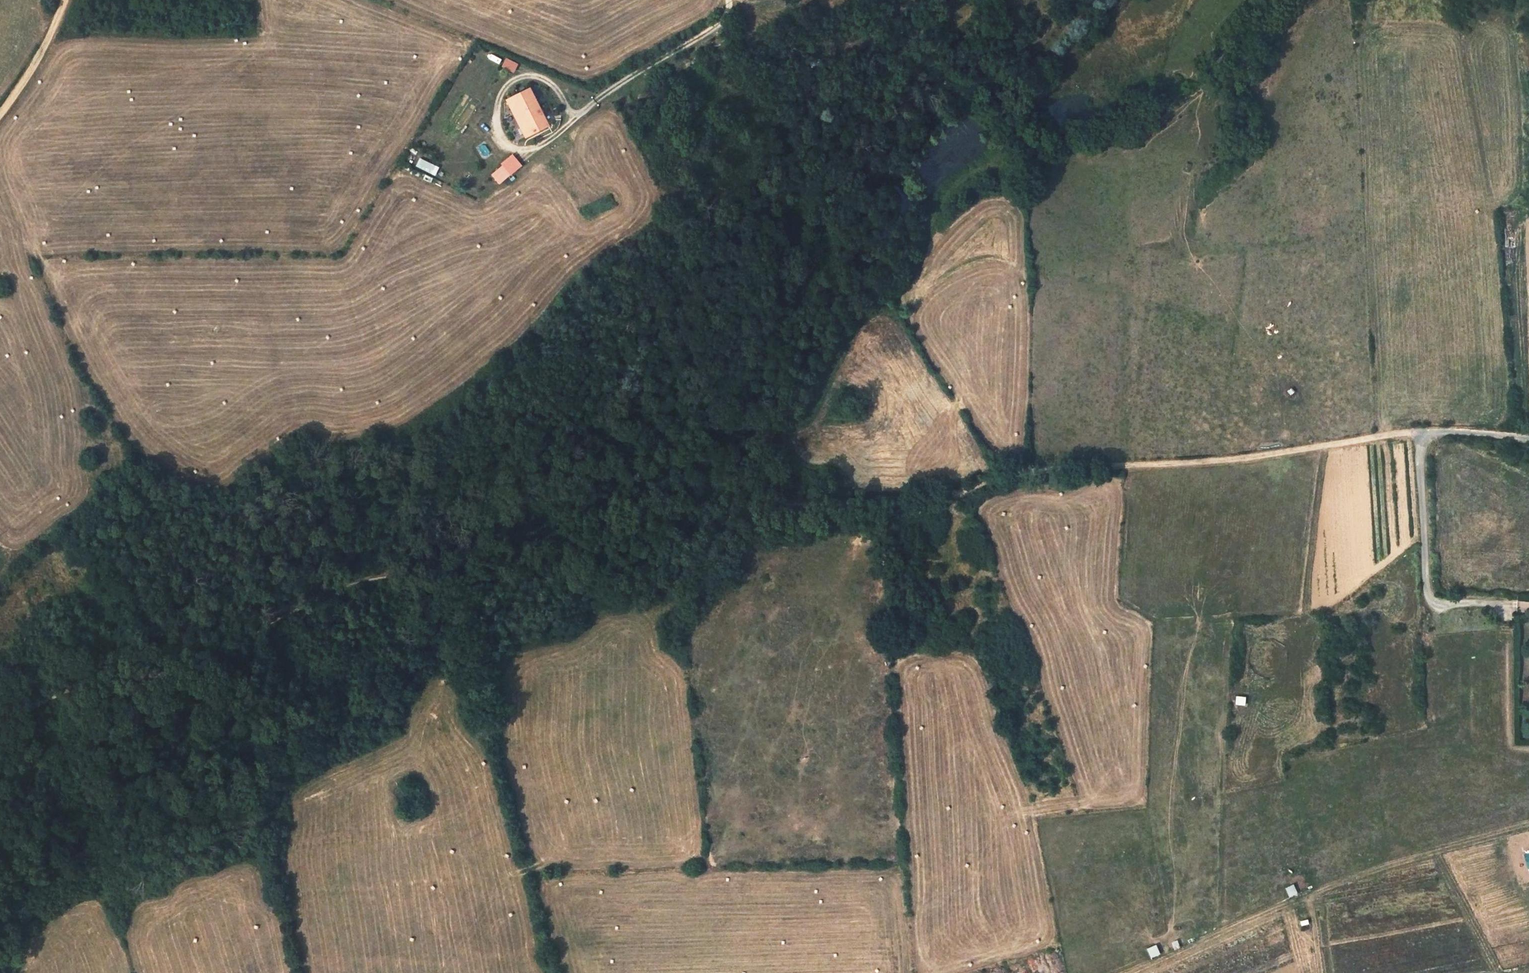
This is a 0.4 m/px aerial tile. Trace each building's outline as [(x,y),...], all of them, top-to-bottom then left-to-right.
[(502,66),(514,72),(518,63),(506,58),(502,66)] [(530,89),(508,100),(526,136),(548,125),(530,89)] [(503,165),(492,175),(499,184),(522,165),(513,155),(502,164),(503,165)] [(416,167),(435,175),(439,166),(420,157),(416,167)]
